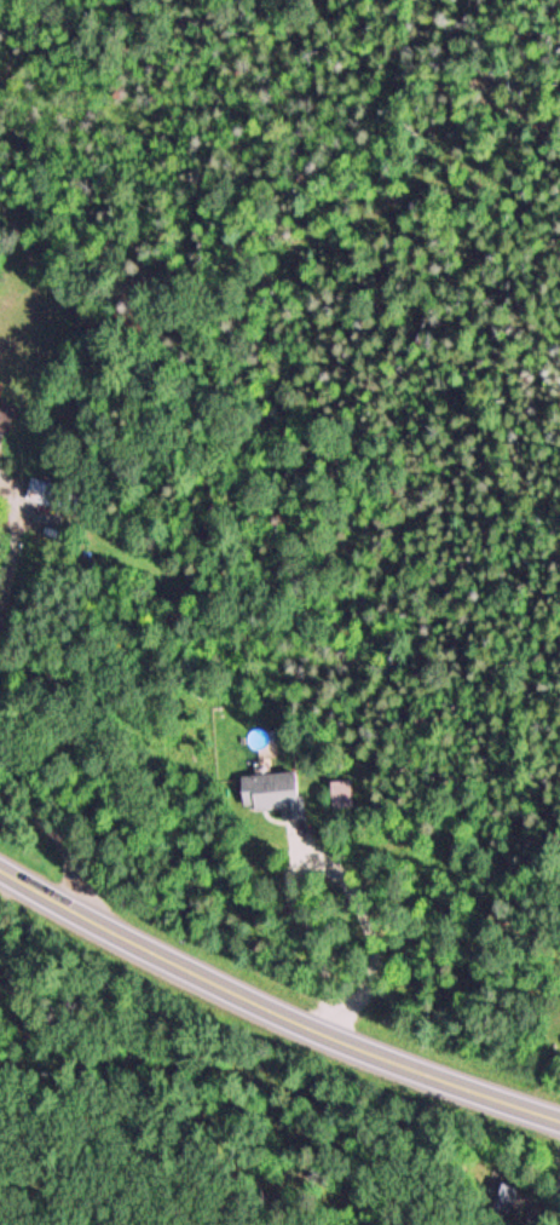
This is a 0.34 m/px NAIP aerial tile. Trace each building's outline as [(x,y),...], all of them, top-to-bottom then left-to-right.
[(15,404),(0,399),(0,430),(7,432),(15,404)] [(22,498),(61,508),(66,486),(27,476),(22,498)] [(298,772),(240,775),(242,810),(280,807),(280,819),(300,818),(298,772)] [(330,807),(350,807),(350,781),(330,781),(330,807)]
